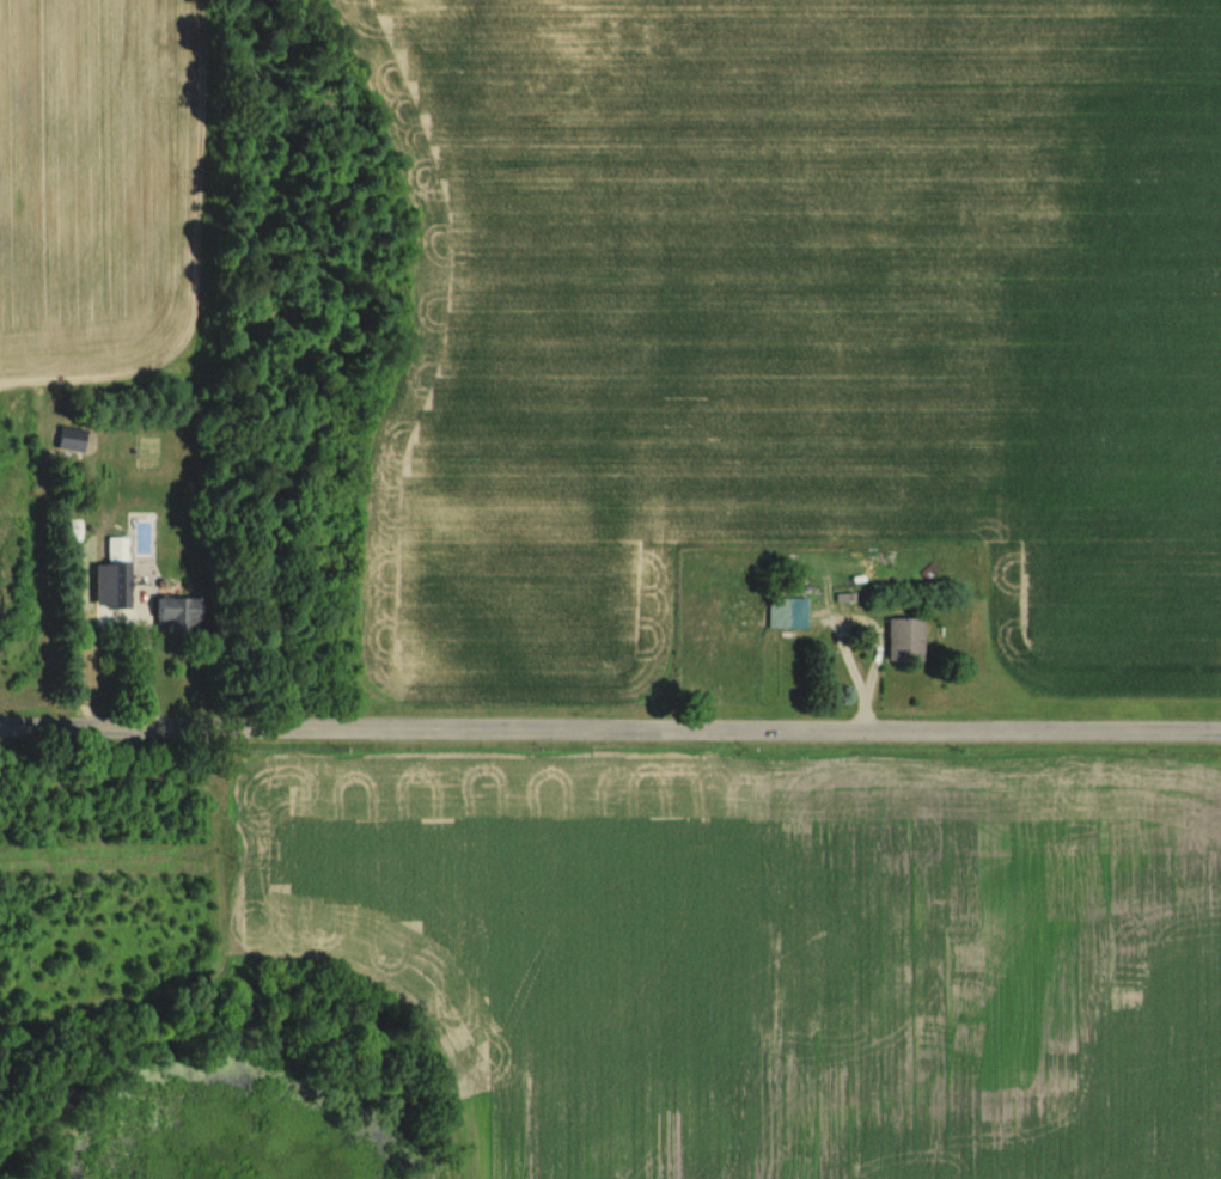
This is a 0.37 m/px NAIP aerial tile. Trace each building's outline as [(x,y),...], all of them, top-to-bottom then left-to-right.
[(127,537),(106,537),(106,608),(127,608),(127,537)] [(919,574),(926,582),(936,574),(928,566),(919,574)] [(784,590),(784,608),(823,608),(823,590),(784,590)] [(196,597),(155,597),(155,622),(165,622),(165,632),(196,632),(196,597)] [(886,662),(922,662),(922,618),(886,618),(886,662)]
